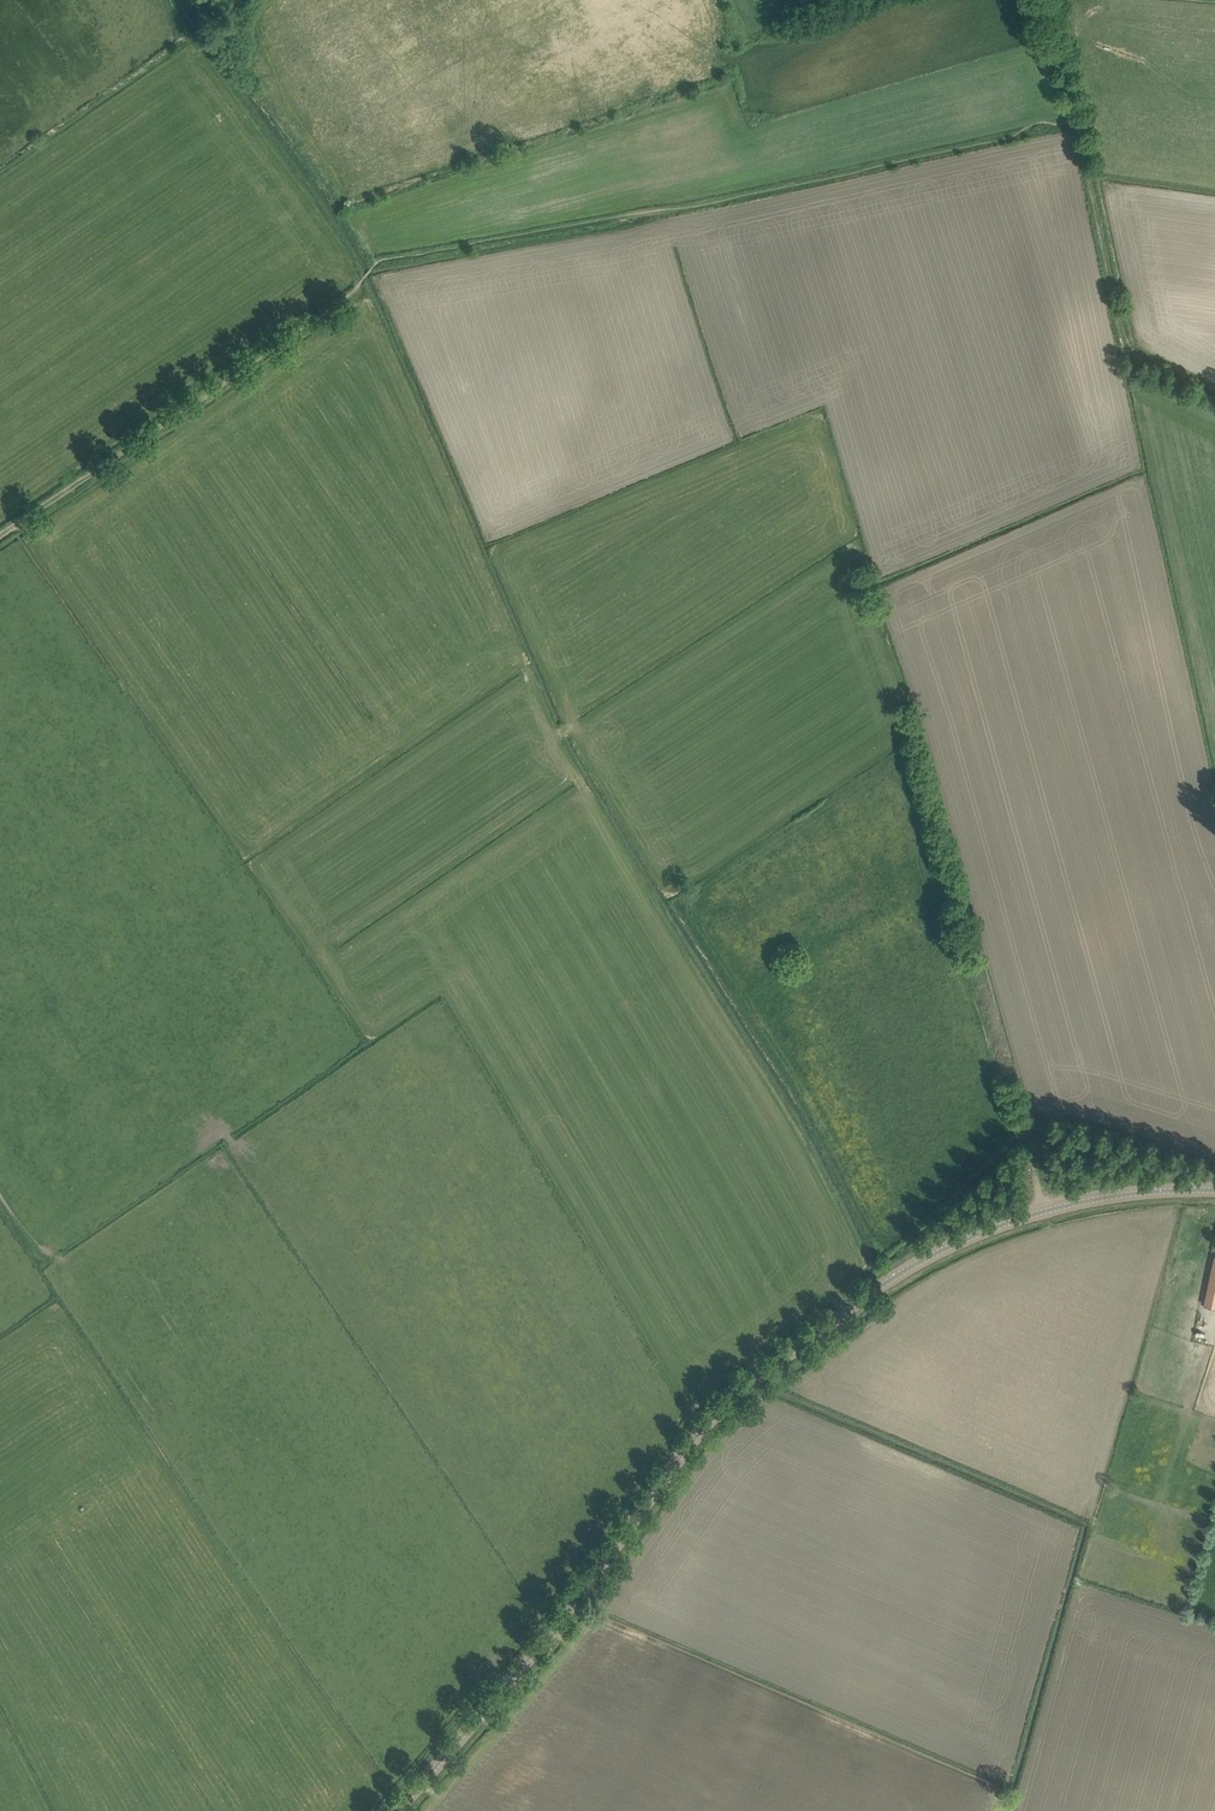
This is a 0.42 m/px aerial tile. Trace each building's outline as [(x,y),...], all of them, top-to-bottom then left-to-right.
[(1204,1304),(1214,1306),(1214,1257),(1204,1304)]
